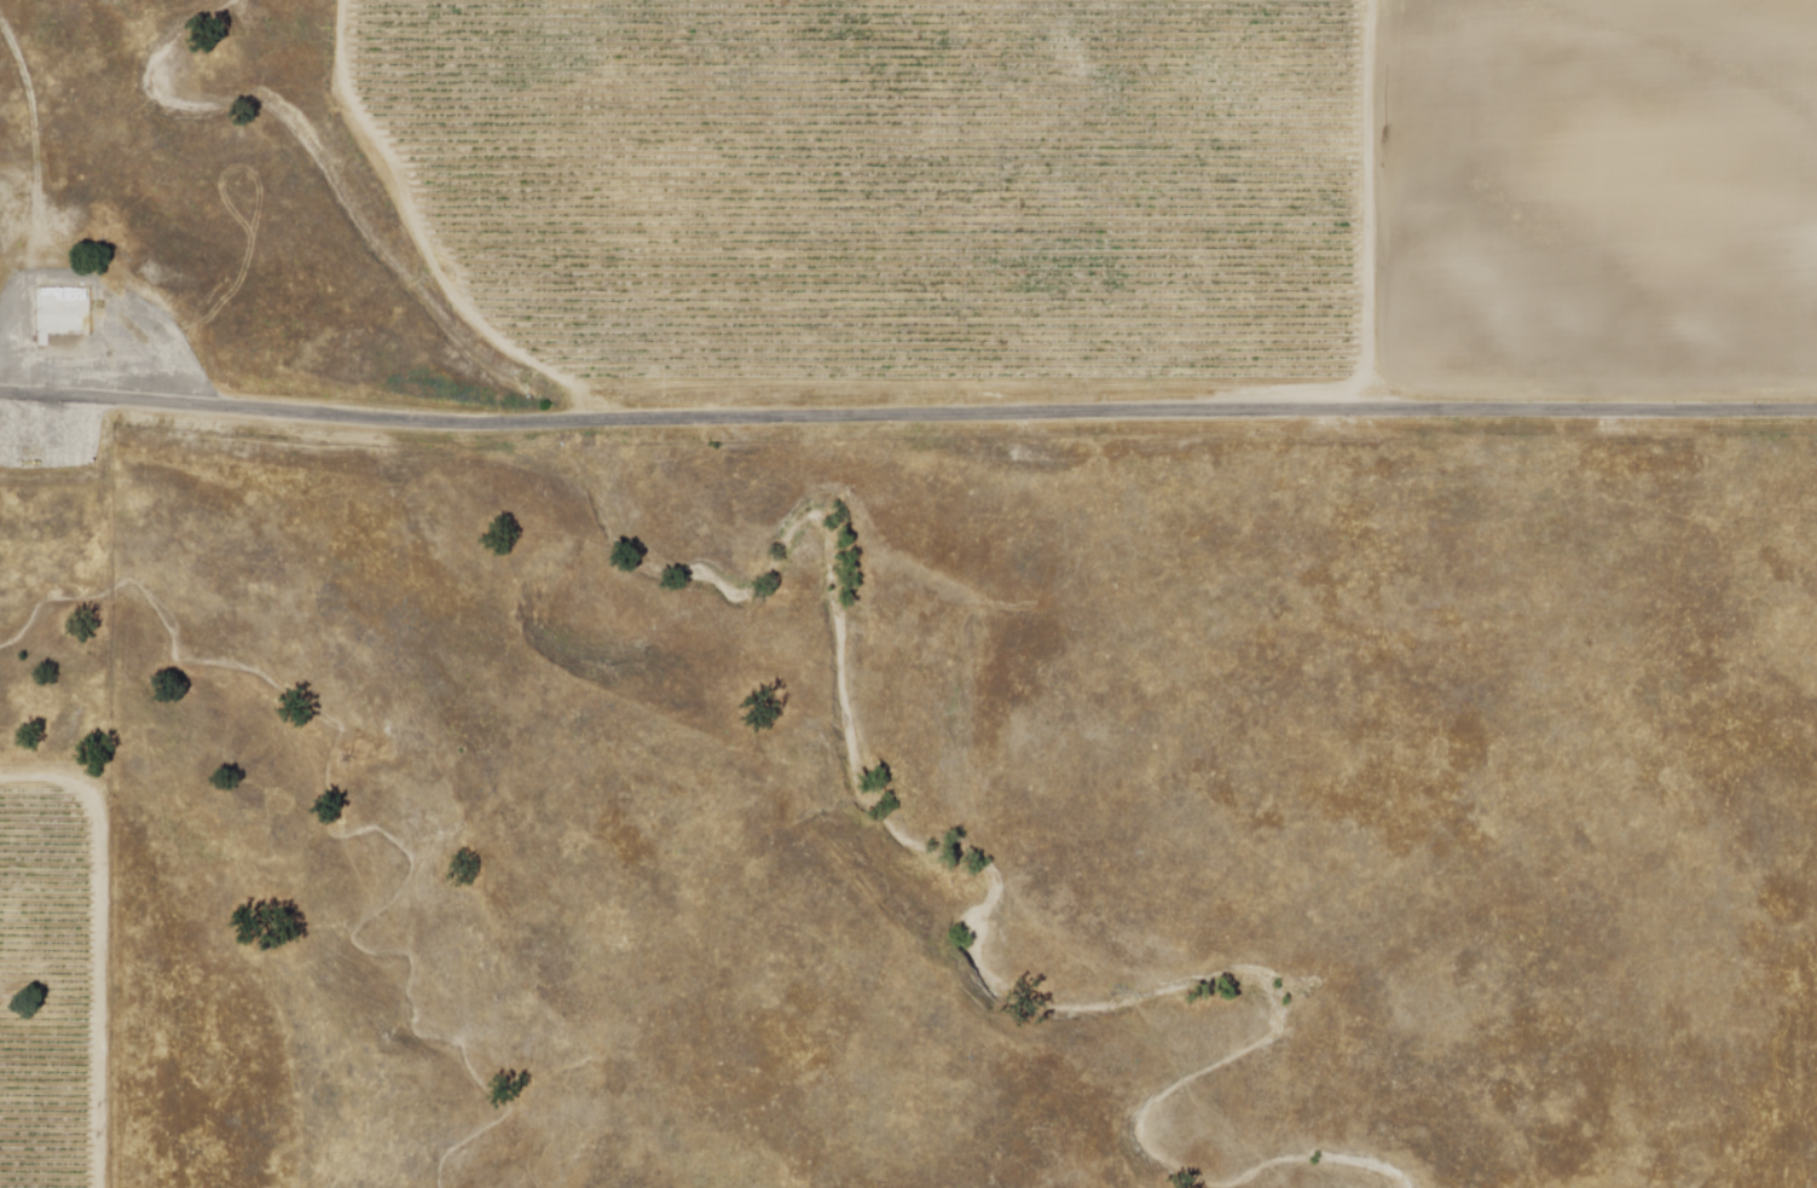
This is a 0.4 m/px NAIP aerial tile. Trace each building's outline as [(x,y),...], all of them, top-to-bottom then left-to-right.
[(58,289),(36,289),(36,312),(58,312),(58,289)]
